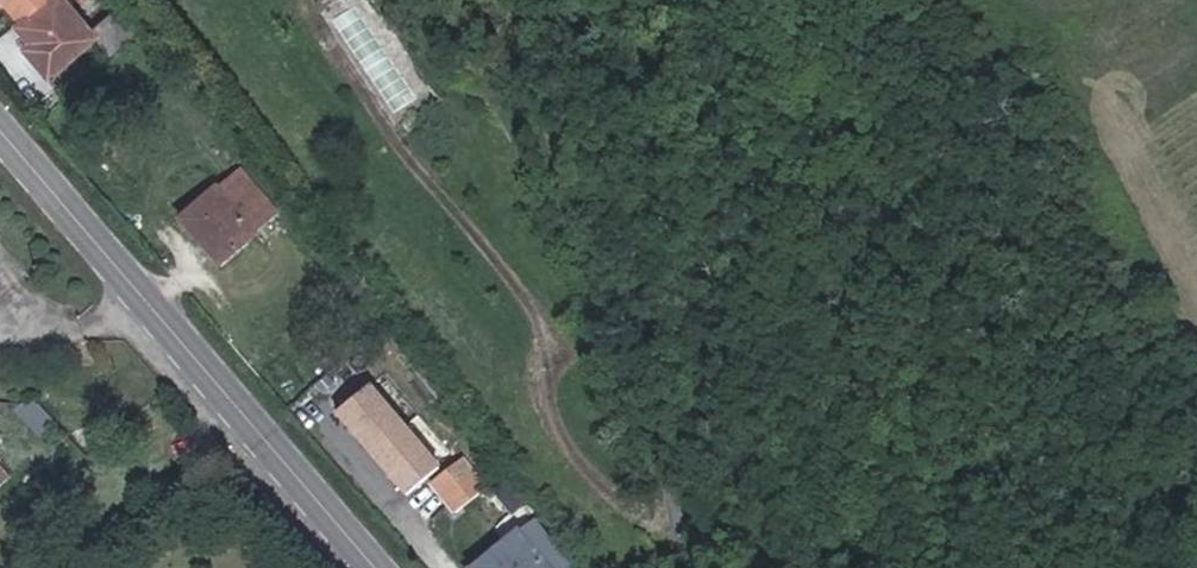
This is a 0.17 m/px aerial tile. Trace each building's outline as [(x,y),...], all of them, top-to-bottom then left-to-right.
[(29,18),(52,0),(14,0),(29,18)] [(25,22),(38,38),(29,45),(53,74),(99,37),(110,52),(137,30),(120,9),(94,30),(69,0),(52,0),(29,18),(25,22)] [(223,184),(186,213),(223,259),(262,229),(251,216),(272,199),(246,167),(224,185),(223,184)] [(406,495),(442,463),(368,380),(332,412),(406,495)] [(453,512),(490,487),(466,452),(429,478),(453,512)] [(0,453),(0,487),(17,471),(0,453)] [(529,523),(478,564),(481,567),(566,567),(529,523)]
